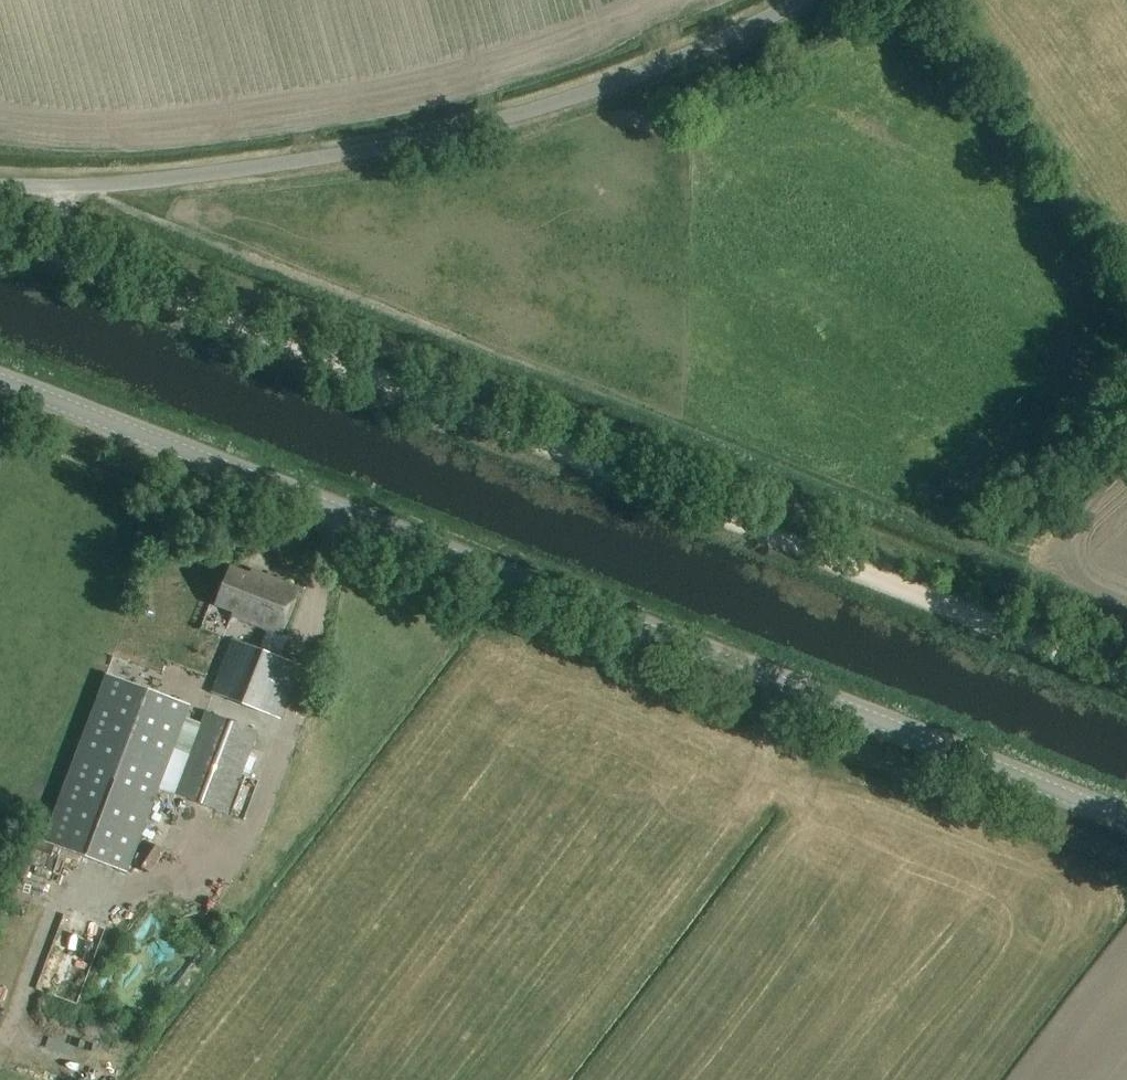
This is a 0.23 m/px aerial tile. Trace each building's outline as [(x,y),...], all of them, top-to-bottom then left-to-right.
[(415,370),(398,372),(400,387),(417,385),(415,370)] [(232,613),(281,633),(300,588),(265,573),(263,579),(230,565),(215,601),(234,608),(232,613)] [(303,667),(258,649),(234,639),(213,692),(282,720),(303,667)] [(98,694),(42,843),(125,874),(181,726),(189,705),(109,675),(106,673),(98,694)] [(229,814),(261,732),(207,711),(199,732),(175,793),(229,814)] [(142,920),(149,907),(136,899),(129,912),(142,920)] [(76,916),(50,989),(86,1002),(112,929),(76,916)]
